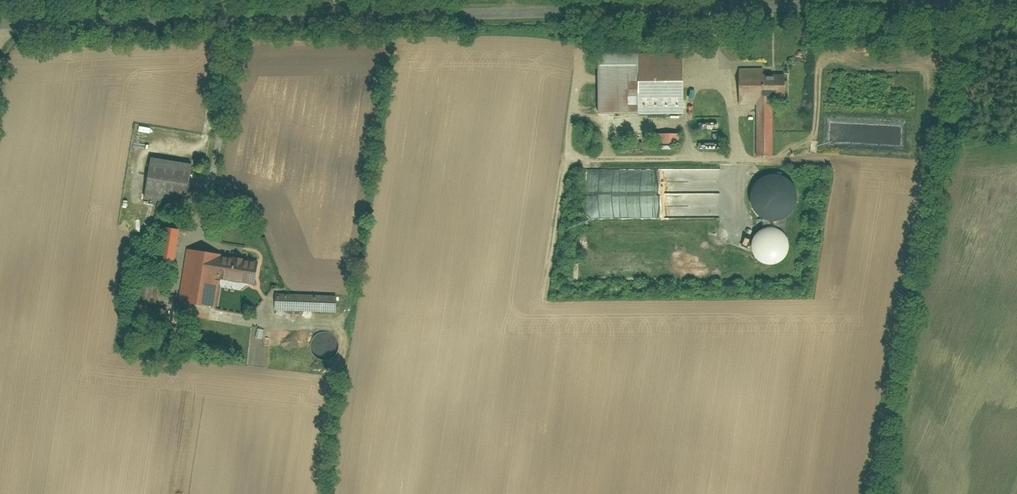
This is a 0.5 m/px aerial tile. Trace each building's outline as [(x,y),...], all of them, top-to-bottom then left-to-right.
[(603,113),(643,113),(643,44),(603,44),(603,113)] [(685,44),(643,44),(643,113),(685,113),(685,44)] [(766,69),(742,69),(742,104),(759,104),(759,154),(776,154),(776,92),(789,92),(789,75),(766,75),(766,69)] [(682,133),(661,133),(661,142),(682,142),(682,133)] [(156,160),(150,196),(190,203),(196,167),(156,160)] [(796,210),(799,204),(800,198),(799,191),(796,185),(792,180),(787,177),(780,175),(774,175),(768,177),(762,180),(758,185),(755,191),(754,197),(755,204),(758,210),(762,214),(767,218),(773,220),(780,220),(786,218),(792,215),(796,210)] [(182,230),(167,228),(163,256),(178,258),(182,230)] [(785,258),(788,253),(790,248),(789,242),(787,236),(782,232),(777,229),(771,229),(765,230),(760,234),(757,239),(755,244),(756,250),(758,256),(762,260),(768,263),(774,263),(780,262),(785,258)] [(226,255),(190,249),(182,300),(218,306),(222,278),(226,255)] [(226,255),(222,278),(257,284),(260,261),(226,255)] [(279,296),(278,308),(340,311),(341,299),(279,296)]
